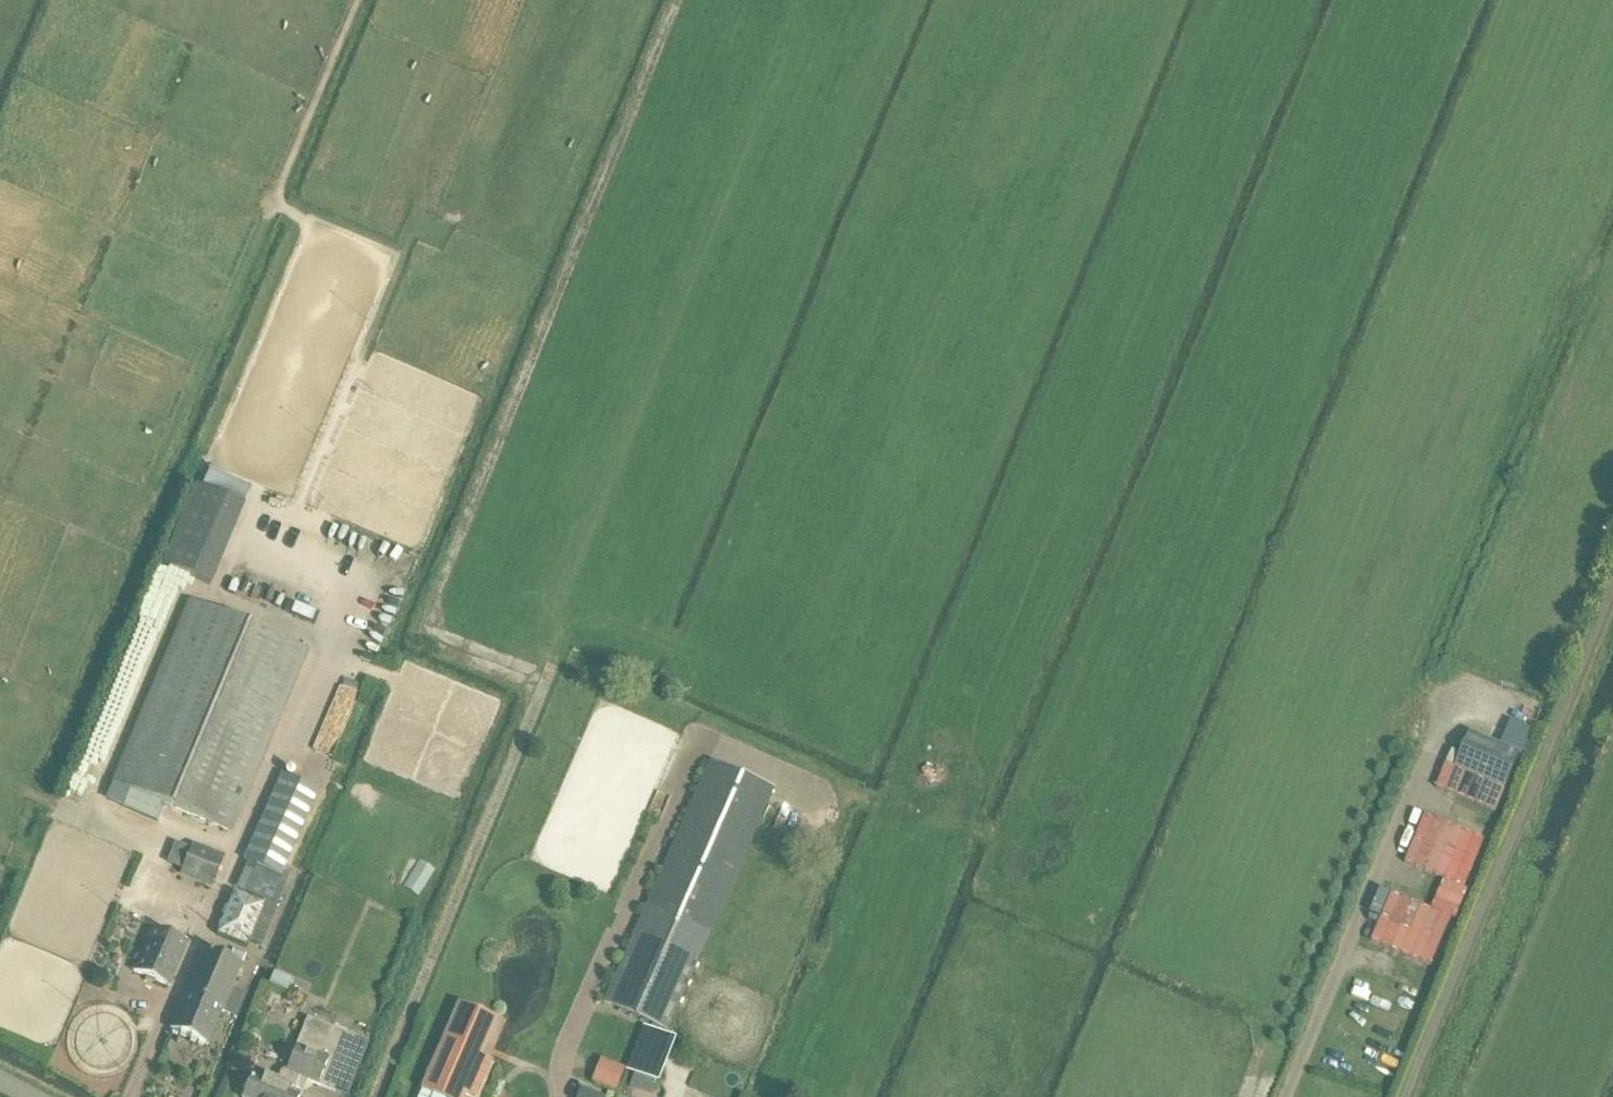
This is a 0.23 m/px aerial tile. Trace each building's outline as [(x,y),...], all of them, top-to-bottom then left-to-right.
[(253,489),(212,472),(206,488),(246,505),(253,489)] [(191,600),(114,783),(130,790),(164,804),(227,830),(303,647),(191,600)] [(1455,767),(1506,788),(1521,752),(1470,732),(1455,767)] [(709,761),(603,1001),(668,1029),(773,789),(709,761)] [(253,872),(244,869),(235,892),(277,908),(285,888),(287,889),(292,877),(280,872),(317,790),(281,773),(242,859),(256,865),(253,872)] [(164,804),(130,790),(123,807),(157,822),(164,804)] [(210,885),(221,856),(191,845),(180,874),(210,885)] [(406,858),(394,885),(410,892),(422,865),(406,858)] [(216,933),(246,944),(246,942),(263,948),(275,915),(260,910),(261,906),(232,894),(216,933)] [(169,987),(188,942),(152,927),(133,972),(169,987)] [(228,959),(204,949),(170,1030),(208,1045),(222,1012),(237,1019),(247,995),(232,988),(242,965),(246,954),(232,950),(228,959)] [(422,1089),(441,1096),(464,1096),(497,1021),(459,1005),(422,1089)] [(251,1077),(243,1096),(306,1096),(308,1093),(302,1090),(307,1081),(334,1092),(355,1040),(350,1038),(308,1021),(288,1070),(281,1072),(278,1080),(264,1074),(261,1081),(251,1077)] [(658,1076),(672,1033),(642,1024),(628,1067),(633,1068),(657,1076),(658,1076)] [(591,1082),(616,1092),(625,1069),(600,1059),(591,1082)] [(633,1068),(628,1083),(653,1090),(657,1076),(633,1068)]
